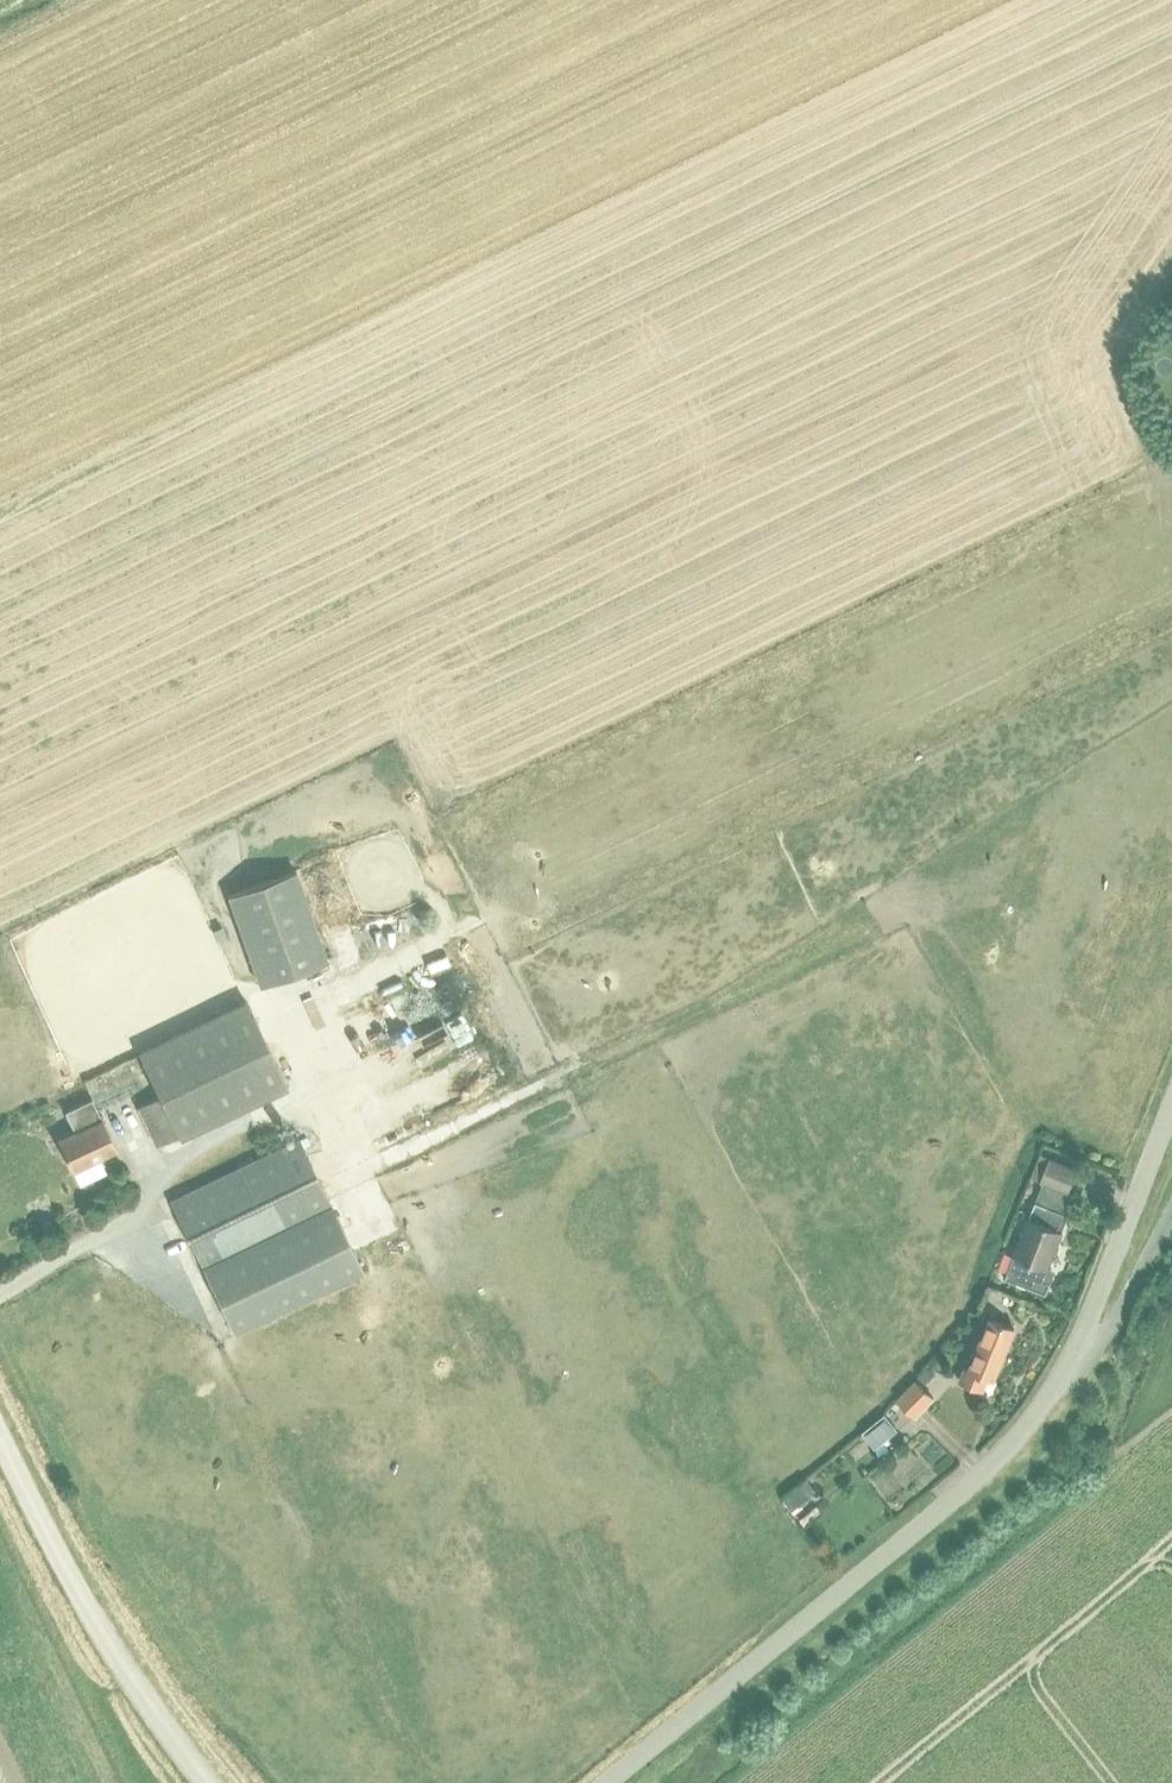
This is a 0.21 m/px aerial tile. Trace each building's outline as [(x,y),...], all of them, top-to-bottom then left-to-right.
[(229,895),(261,984),(329,960),(296,870),(229,895)] [(421,968),(428,984),(445,976),(439,961),(421,968)] [(415,1047),(475,1022),(460,988),(408,1010),(404,1002),(390,1008),(396,1022),(403,1019),(415,1047)] [(140,1052),(161,1095),(138,1106),(157,1144),(179,1134),(181,1137),(288,1086),(247,1000),(140,1052)] [(59,1139),(74,1169),(117,1148),(102,1118),(92,1098),(66,1111),(75,1131),(59,1139)] [(395,1129),(400,1143),(421,1136),(416,1122),(395,1129)] [(373,1141),(378,1153),(398,1145),(394,1133),(373,1141)] [(364,1270),(332,1204),(299,1138),(170,1200),(235,1332),(364,1270)] [(1041,1182),(1071,1193),(1081,1166),(1052,1155),(1041,1182)] [(1036,1201),(1006,1277),(1047,1293),(1051,1282),(1048,1281),(1053,1269),(1048,1268),(1063,1231),(1058,1229),(1065,1212),(1036,1201)] [(994,1378),(1015,1327),(992,1317),(971,1367),(967,1366),(961,1380),(983,1389),(989,1376),(994,1378)] [(920,1372),(928,1384),(943,1374),(934,1362),(920,1372)] [(916,1380),(898,1398),(884,1413),(898,1427),(912,1412),(916,1416),(934,1397),(916,1380)] [(808,1479),(790,1494),(798,1503),(816,1488),(808,1479)]
